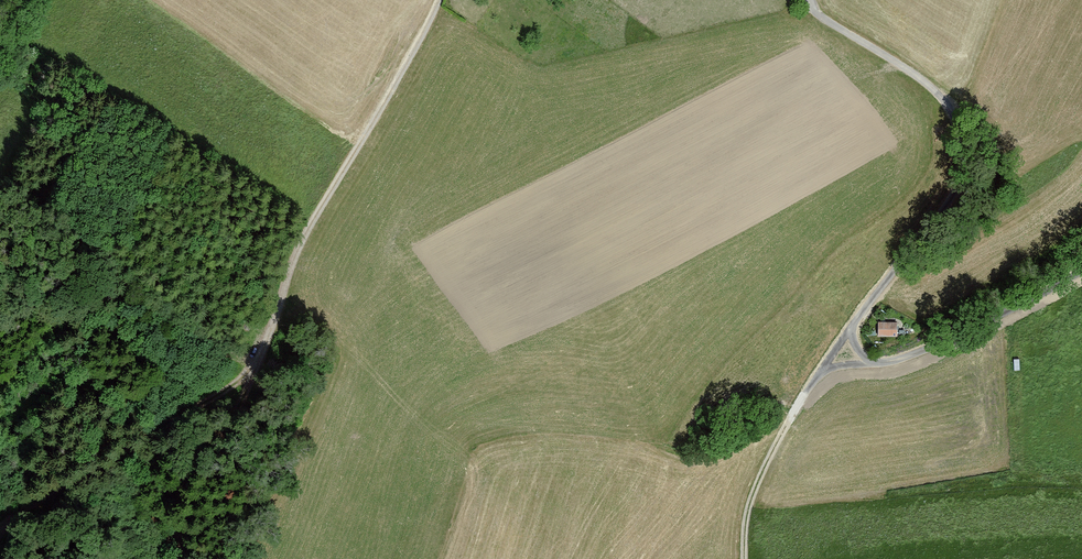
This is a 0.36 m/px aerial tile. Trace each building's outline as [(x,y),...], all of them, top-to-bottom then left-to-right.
[(897,323),(879,323),(879,335),(897,336),(897,323)]
